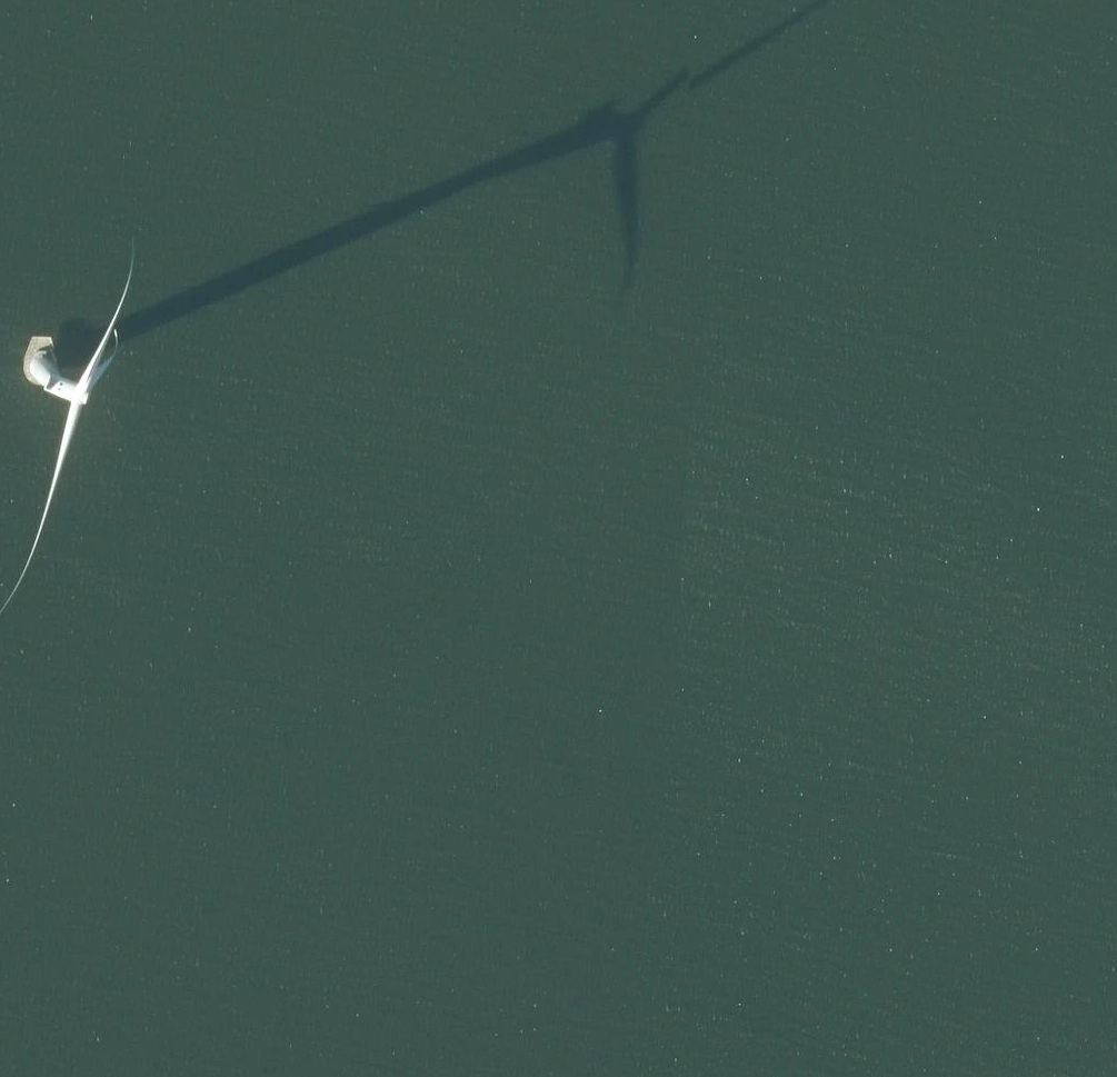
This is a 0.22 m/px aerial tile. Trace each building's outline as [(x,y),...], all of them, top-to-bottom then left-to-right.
[(28,362),(26,367),(27,372),(30,377),(35,379),(41,378),(45,376),(48,371),(48,366),(46,361),(42,358),(37,357),(31,358),(28,362)]
